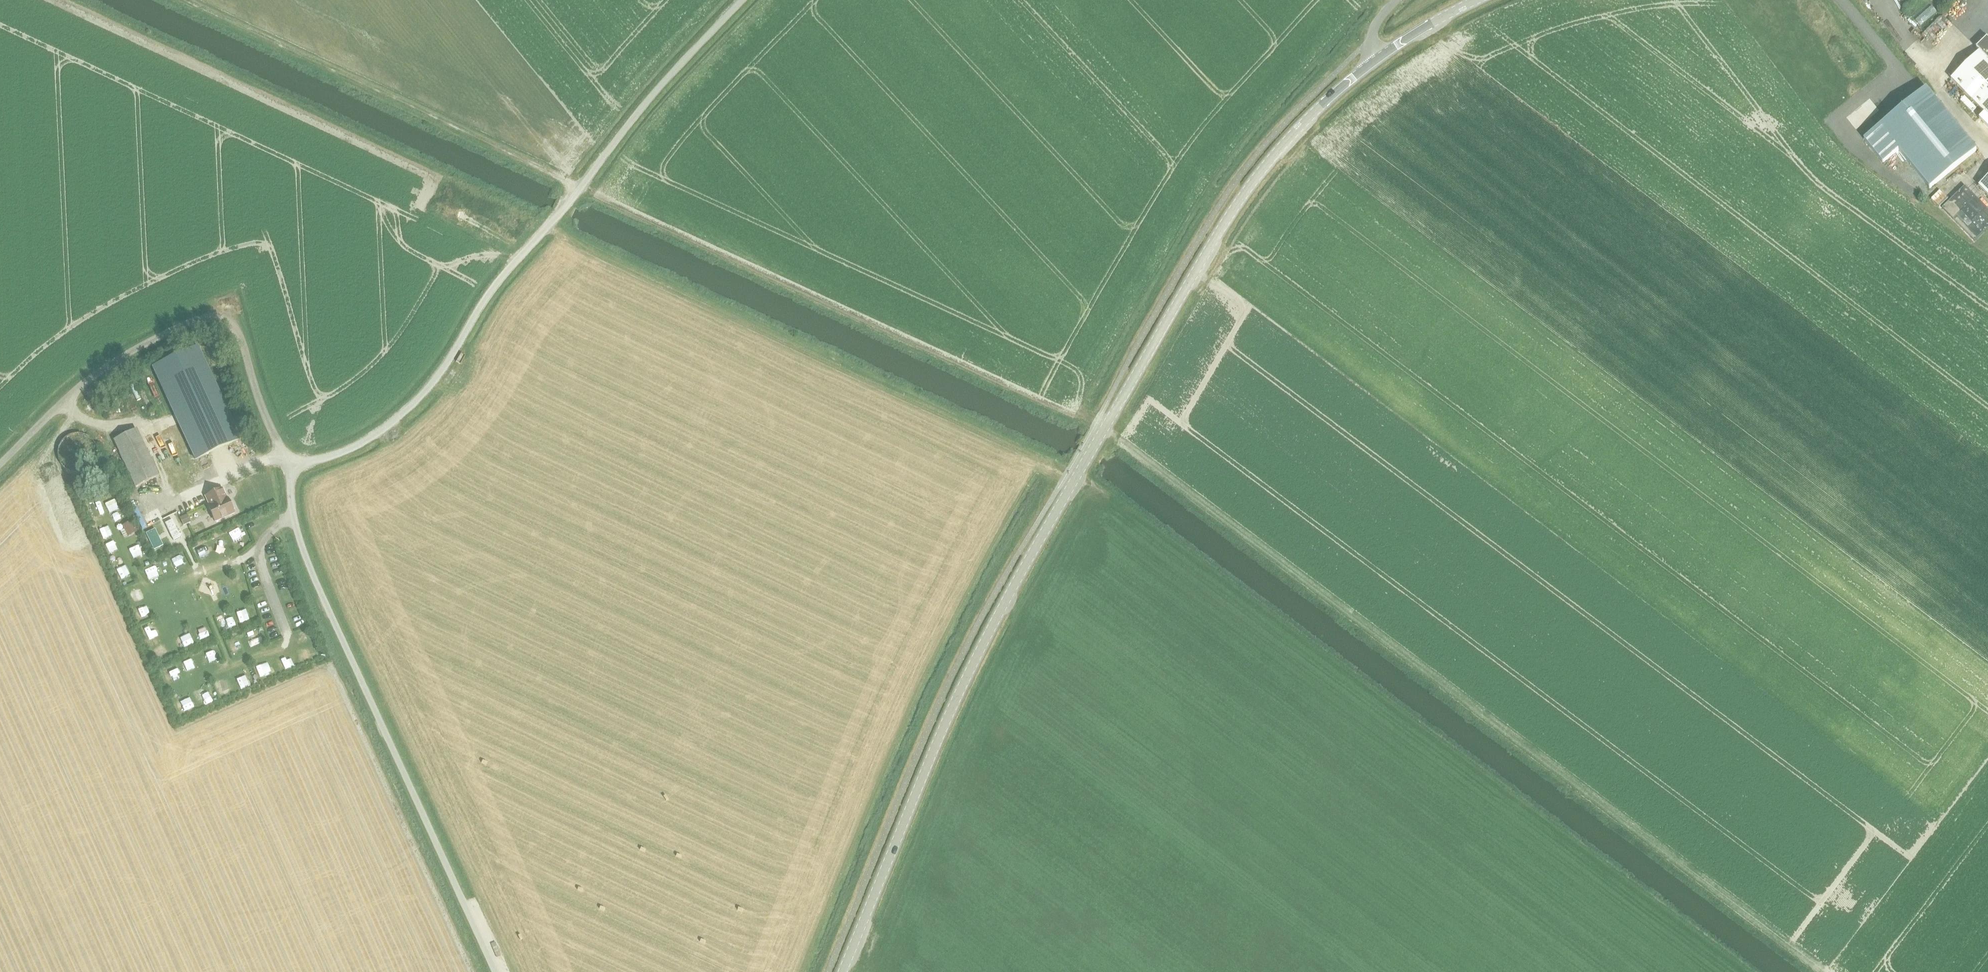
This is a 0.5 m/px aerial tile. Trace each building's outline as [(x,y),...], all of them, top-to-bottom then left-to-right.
[(1950,79),(1984,114),(1987,118),(1987,39),(1986,38),(1976,48),(1979,51),(1950,79)] [(1882,124),(1863,139),(1883,163),(1898,150),(1929,189),(1976,151),(1926,89),(1882,124)] [(1978,119),(1987,129),(1987,118),(1984,114),(1978,119)] [(1964,186),(1942,208),(1974,242),(1987,228),(1987,210),(1964,186)] [(195,460),(240,439),(199,349),(153,369),(195,460)] [(91,468),(94,464),(96,459),(97,453),(96,448),(93,443),(90,439),(85,436),(80,435),(74,435),(69,437),(64,440),(60,444),(58,449),(57,454),(58,460),(61,465),(64,469),(68,472),(73,474),(78,474),(83,473),(87,471),(91,468)] [(144,446),(121,457),(135,488),(159,477),(144,446)] [(208,508),(215,522),(234,513),(233,511),(234,509),(231,502),(229,502),(228,500),(227,500),(222,489),(205,497),(210,507),(208,508)] [(110,502),(100,507),(104,516),(114,512),(110,502)] [(187,514),(180,518),(184,525),(191,522),(187,514)] [(106,518),(109,525),(117,523),(114,515),(106,518)] [(181,537),(172,520),(165,524),(173,541),(181,537)] [(124,530),(121,532),(124,538),(127,537),(137,532),(132,522),(122,526),(124,530)] [(155,530),(146,534),(154,550),(162,546),(155,530)] [(212,552),(221,548),(217,540),(208,544),(212,552)] [(125,558),(134,554),(130,544),(121,548),(125,558)] [(161,564),(167,575),(176,570),(171,559),(161,564)] [(150,581),(159,577),(155,568),(146,571),(150,581)] [(123,595),(127,606),(141,601),(137,590),(123,595)] [(188,634),(190,643),(200,641),(197,632),(188,634)] [(301,634),(291,637),(295,649),(305,645),(301,634)] [(202,664),(212,660),(208,652),(198,656),(202,664)] [(277,671),(291,668),(289,662),(276,666),(277,671)] [(161,678),(171,676),(170,670),(160,673),(161,678)]
